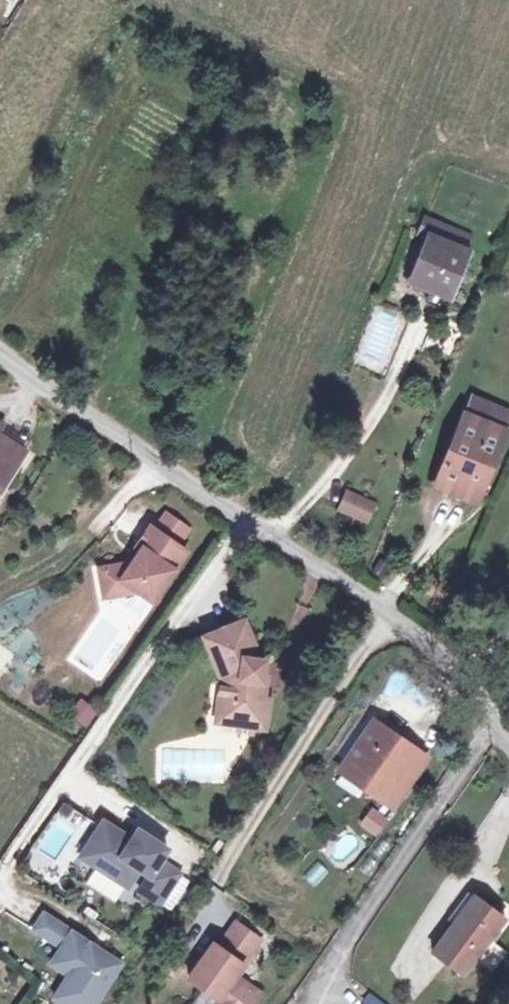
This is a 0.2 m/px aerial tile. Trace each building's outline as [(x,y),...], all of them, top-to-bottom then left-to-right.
[(441,234),(447,219),(430,213),(424,227),(436,232),(441,234)] [(441,234),(436,232),(417,277),(452,291),(475,231),(447,219),(441,234)] [(508,424),(508,407),(477,394),(440,481),(479,497),(508,424)] [(33,454),(5,434),(9,429),(0,423),(0,501),(33,454)] [(350,490),(343,506),(369,518),(376,502),(350,490)] [(175,515),(164,530),(186,545),(196,529),(175,515)] [(164,530),(157,526),(145,545),(149,548),(140,562),(107,568),(112,595),(146,589),(160,599),(193,550),(186,545),(164,530)] [(219,718),(270,726),(275,695),(269,694),(263,680),(268,681),(272,659),(264,658),(249,620),(209,635),(224,677),(219,718)] [(13,656),(0,645),(0,671),(13,656)] [(88,701),(78,714),(93,725),(103,712),(88,701)] [(414,747),(378,722),(351,763),(371,777),(368,789),(380,797),(383,793),(400,805),(425,768),(408,756),(414,747)] [(359,826),(377,838),(389,819),(372,807),(359,826)] [(88,857),(103,867),(100,849),(115,825),(111,822),(88,857)] [(115,825),(100,849),(103,867),(136,887),(147,869),(157,876),(147,891),(168,904),(187,874),(167,861),(175,849),(146,830),(139,840),(115,825)] [(463,990),(505,934),(472,910),(431,965),(463,990)] [(41,930),(69,948),(62,960),(64,968),(76,976),(67,990),(83,1000),(80,1003),(103,1003),(129,965),(51,914),(41,930)] [(244,925),(227,951),(218,945),(193,980),(208,991),(223,1001),(220,1003),(258,1003),(264,995),(244,981),(270,943),(244,925)] [(208,991),(199,1003),(220,1003),(223,1001),(208,991)]
